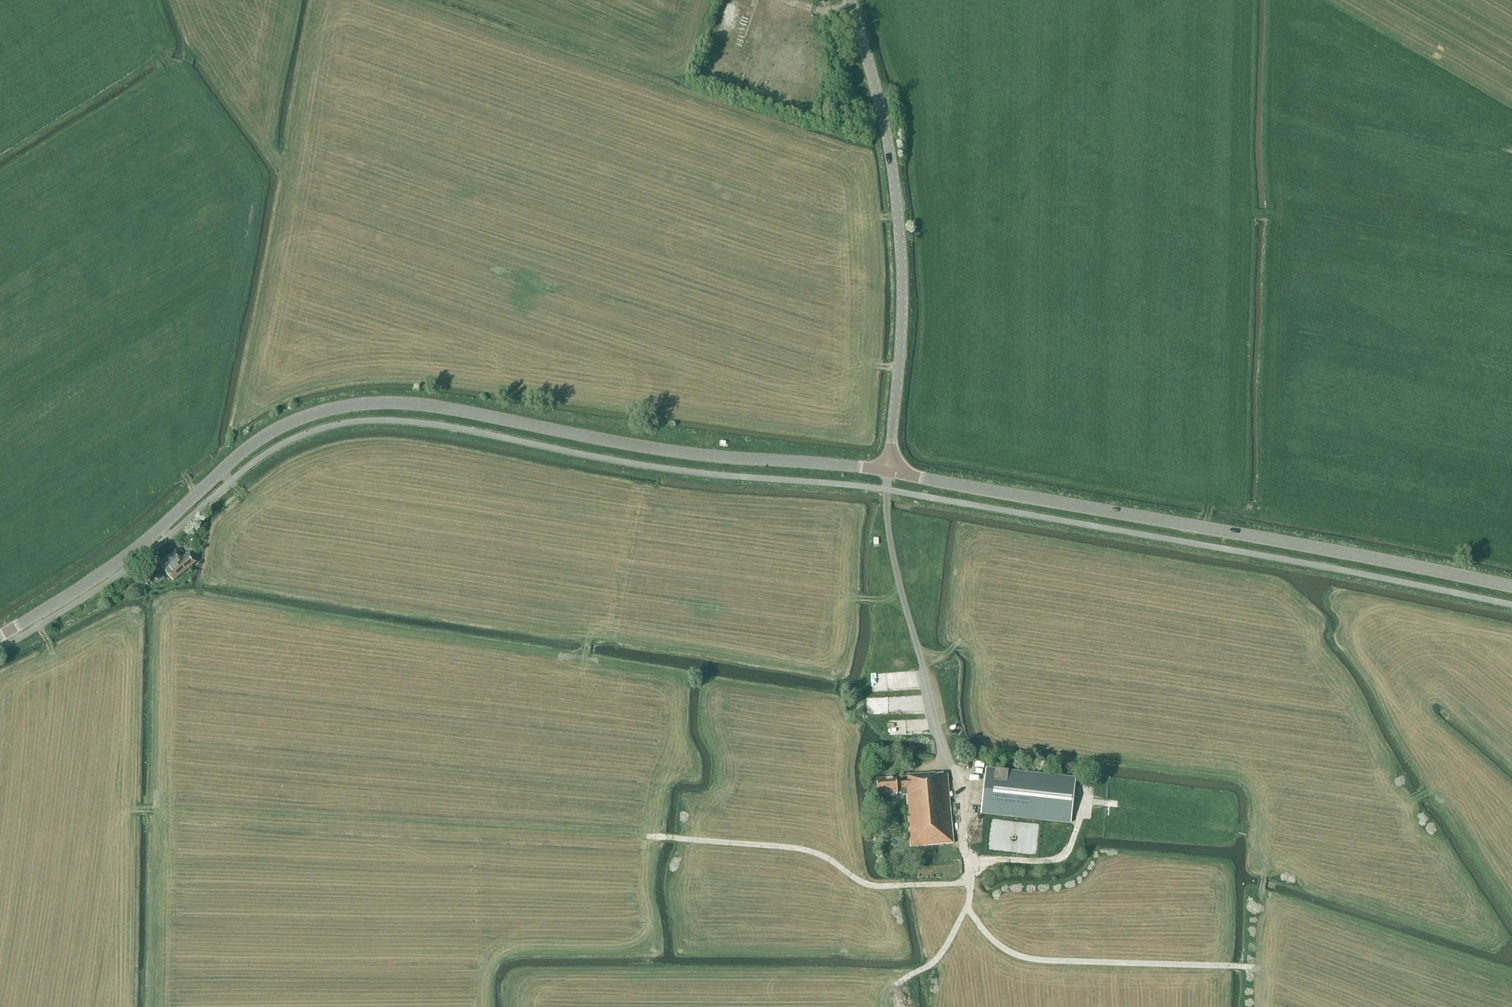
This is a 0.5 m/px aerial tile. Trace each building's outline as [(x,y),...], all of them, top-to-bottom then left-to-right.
[(159,565),(172,581),(194,563),(188,554),(182,559),(175,551),(159,565)] [(159,573),(155,577),(158,581),(163,578),(159,573)] [(980,814),(1070,823),(1075,778),(985,769),(980,814)] [(876,781),(877,796),(878,796),(879,799),(880,800),(886,800),(887,798),(887,795),(897,795),(897,790),(905,790),(906,795),(910,848),(953,844),(947,775),(935,776),(935,775),(904,777),(905,780),(896,781),(896,779),(876,781)]
